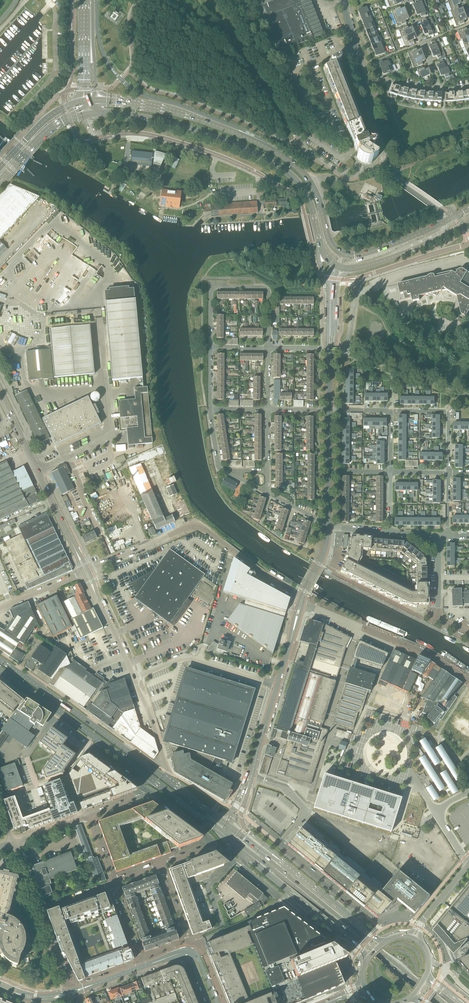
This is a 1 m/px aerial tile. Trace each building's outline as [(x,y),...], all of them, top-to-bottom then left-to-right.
[(287,0),(273,6),(272,3),(264,6),(282,51),(323,35),(310,0),(286,0),(287,0)] [(413,5),(415,11),(425,7),(427,6),(424,0),(419,0),(415,2),(416,4),(413,5)] [(448,3),(451,10),(451,11),(458,8),(457,5),(460,4),(458,0),(455,0),(448,3)] [(425,7),(415,11),(417,16),(420,15),(421,18),(428,15),(426,9),(427,8),(427,6),(425,7)] [(363,9),(358,11),(360,16),(370,12),(368,7),(365,8),(363,8),(363,9)] [(400,8),(391,11),(394,19),(406,14),(404,9),(401,10),(400,8)] [(451,10),(450,11),(453,19),(464,14),(462,9),(459,10),(458,8),(451,11),(451,10)] [(370,12),(360,16),(362,21),(371,18),(372,18),(372,17),(370,12)] [(406,14),(394,19),(397,27),(406,24),(405,21),(408,20),(406,14)] [(464,14),(453,19),(456,27),(464,24),(463,21),(466,20),(464,14)] [(371,18),(362,21),(364,26),(373,23),(373,22),(374,22),(374,20),(374,19),(373,17),(372,17),(372,18),(371,18)] [(424,24),(421,25),(423,30),(434,25),(435,25),(437,24),(437,22),(434,23),(431,17),(422,21),(424,24)] [(373,23),(364,26),(366,31),(374,28),(376,27),(376,28),(376,27),(374,22),(373,22),(373,23)] [(434,25),(423,30),(425,35),(428,34),(429,37),(438,33),(434,25)] [(374,28),(366,31),(368,36),(376,33),(378,32),(376,28),(376,27),(374,28)] [(401,36),(399,37),(399,39),(402,38),(414,34),(411,28),(409,30),(408,27),(399,30),(401,36)] [(457,32),(461,40),(462,40),(468,37),(468,30),(467,31),(466,28),(457,32)] [(376,33),(368,36),(370,41),(378,38),(380,38),(380,37),(378,32),(376,33)] [(414,34),(402,38),(405,46),(409,45),(411,44),(413,43),(414,43),(413,40),(416,39),(414,34)] [(378,38),(370,41),(372,46),(382,42),(380,37),(380,38),(378,38)] [(432,46),(430,47),(432,52),(442,48),(442,46),(439,40),(438,38),(431,41),(431,43),(432,46)] [(382,42),(372,46),(374,51),(384,47),(382,42)] [(384,47),(374,51),(376,57),(386,53),(384,47)] [(442,48),(432,52),(434,57),(436,56),(437,59),(438,59),(439,61),(446,58),(445,56),(442,48)] [(416,49),(408,52),(410,58),(408,59),(409,61),(411,60),(422,56),(420,50),(417,52),(416,49)] [(422,56),(411,60),(414,68),(423,65),(422,62),(424,61),(422,56)] [(381,64),(380,65),(382,70),(390,67),(390,66),(388,61),(390,61),(388,58),(380,61),(381,64)] [(334,65),(325,69),(348,126),(358,122),(337,67),(338,66),(339,69),(343,67),(342,64),(340,65),(339,61),(340,61),(340,60),(340,59),(339,59),(331,62),(332,64),(333,64),(334,65)] [(440,65),(437,66),(439,71),(449,68),(451,67),(448,59),(439,62),(440,65)] [(390,67),(382,70),(384,75),(394,71),(392,66),(390,66),(390,67)] [(418,71),(417,71),(420,79),(424,78),(424,79),(426,80),(427,79),(428,78),(427,76),(430,75),(428,70),(425,71),(424,68),(423,69),(422,67),(417,69),(418,71)] [(449,68),(439,71),(441,77),(444,76),(446,81),(455,80),(453,75),(452,75),(449,68)] [(389,92),(388,94),(389,93),(397,96),(400,87),(399,88),(396,86),(395,86),(395,87),(394,87),(392,85),(391,85),(392,85),(390,90),(389,92)] [(400,87),(397,96),(406,98),(408,90),(408,89),(408,90),(404,89),(403,89),(400,88),(400,87)] [(408,90),(406,98),(415,100),(416,91),(412,91),(411,91),(408,90)] [(416,91),(415,100),(423,101),(424,92),(424,93),(420,92),(419,92),(419,93),(416,91)] [(424,92),(423,101),(432,102),(433,93),(429,93),(428,93),(427,94),(425,93),(425,92),(424,92)] [(454,93),(453,93),(454,102),(463,101),(462,92),(458,93),(457,93),(457,94),(454,93)] [(433,93),(432,102),(441,102),(441,93),(441,94),(437,94),(436,94),(433,93)] [(445,93),(445,94),(445,102),(454,102),(453,93),(449,93),(449,94),(448,94),(445,94),(445,93)] [(348,126),(347,126),(357,151),(357,152),(357,151),(359,155),(356,157),(357,158),(358,159),(358,160),(359,161),(360,161),(361,162),(362,162),(363,163),(364,163),(365,163),(366,164),(367,164),(368,164),(369,164),(370,164),(373,161),(377,158),(374,156),(375,154),(369,151),(370,149),(371,149),(372,150),(372,149),(373,149),(374,148),(374,147),(374,146),(373,146),(373,145),(372,145),(371,145),(370,145),(370,146),(368,147),(358,122),(348,126)] [(5,137),(4,140),(33,160),(35,158),(5,137)] [(24,172),(27,168),(0,149),(0,155),(24,172)] [(154,164),(161,167),(166,155),(155,151),(154,164)] [(131,164),(152,167),(153,154),(132,152),(131,164)] [(353,161),(351,159),(343,167),(348,169),(349,169),(350,169),(351,169),(351,168),(352,168),(354,165),(354,164),(354,163),(354,162),(353,161)] [(125,189),(126,186),(121,183),(119,186),(120,186),(118,189),(122,192),(125,188),(125,189)] [(40,197),(10,184),(0,195),(0,240),(40,197)] [(162,190),(160,205),(179,208),(181,193),(162,190)] [(265,201),(261,201),(261,205),(263,205),(263,207),(265,207),(265,208),(267,208),(272,207),(276,207),(276,206),(280,206),(280,207),(287,206),(287,197),(284,197),(284,198),(276,199),(276,200),(265,200),(265,201)] [(211,216),(258,213),(257,201),(218,204),(218,202),(204,203),(205,211),(211,211),(211,216)] [(8,249),(0,241),(0,257),(8,249)] [(436,276),(435,276),(434,275),(433,275),(432,275),(431,276),(430,276),(429,277),(428,278),(398,285),(400,294),(404,294),(405,300),(412,299),(413,302),(420,300),(419,297),(432,294),(435,296),(438,292),(447,290),(457,296),(461,314),(466,317),(468,312),(468,273),(464,270),(463,269),(462,269),(461,269),(460,269),(460,270),(459,270),(458,271),(457,272),(457,270),(436,276)] [(112,381),(143,378),(135,300),(135,299),(134,289),(105,291),(106,302),(105,302),(112,381)] [(95,374),(92,344),(90,326),(49,329),(54,378),(95,374)] [(5,341),(14,346),(19,337),(10,332),(5,341)] [(50,349),(26,352),(29,381),(53,378),(50,349)] [(135,399),(119,401),(120,418),(121,418),(122,429),(127,429),(128,446),(153,443),(147,387),(134,388),(135,399)] [(16,390),(14,390),(16,396),(39,444),(50,438),(27,391),(18,395),(16,390)] [(85,431),(101,423),(96,414),(99,413),(95,404),(94,405),(92,406),(88,397),(85,398),(43,419),(55,445),(85,431)] [(229,454),(223,455),(223,461),(230,460),(229,456),(235,455),(237,455),(241,454),(241,452),(229,454)] [(124,455),(115,459),(117,464),(120,462),(126,460),(124,455)] [(0,464),(0,520),(28,506),(37,501),(38,503),(41,501),(33,485),(21,491),(13,475),(12,472),(7,461),(0,464)] [(141,463),(129,468),(133,476),(134,479),(139,492),(141,495),(152,490),(147,477),(141,463)] [(74,489),(67,474),(71,473),(66,465),(64,464),(57,467),(58,470),(52,473),(62,495),(74,489)] [(21,467),(13,471),(22,490),(34,484),(33,482),(24,465),(21,467)] [(174,477),(166,480),(168,485),(176,482),(176,481),(174,477)] [(237,484),(225,478),(222,484),(234,490),(237,484)] [(173,485),(166,488),(170,497),(177,494),(173,485)] [(141,495),(146,508),(151,519),(152,521),(163,517),(152,490),(141,495)] [(275,512),(275,513),(278,514),(280,514),(287,516),(288,510),(282,508),(282,509),(279,508),(278,511),(275,510),(275,511),(275,512)] [(71,567),(72,566),(63,547),(53,526),(46,513),(18,526),(22,534),(5,542),(25,584),(24,584),(27,590),(73,571),(71,567)] [(274,514),(278,516),(277,519),(279,519),(279,520),(285,522),(287,516),(280,514),(278,514),(275,513),(274,514)] [(164,519),(163,517),(152,521),(156,530),(157,530),(175,522),(172,515),(164,519)] [(91,516),(77,524),(93,557),(108,550),(91,516)] [(0,526),(0,530),(16,522),(14,519),(0,526)] [(271,523),(271,525),(276,527),(275,530),(282,532),(283,527),(277,525),(275,524),(271,523)] [(297,524),(296,526),(299,527),(298,530),(301,531),(307,533),(309,528),(297,524)] [(156,534),(153,527),(148,529),(151,537),(156,534)] [(343,547),(343,548),(343,547),(348,547),(350,547),(351,541),(347,540),(347,537),(348,538),(348,535),(344,535),(344,534),(343,543),(340,542),(340,546),(343,547)] [(423,584),(415,584),(416,585),(416,593),(411,593),(356,566),(360,558),(361,549),(370,550),(370,548),(371,540),(367,539),(367,537),(363,536),(363,538),(359,537),(359,536),(351,535),(351,538),(351,541),(350,547),(348,547),(347,554),(344,560),(346,561),(341,572),(348,576),(349,574),(352,576),(352,577),(356,579),(355,580),(359,581),(363,583),(362,583),(366,584),(370,586),(369,587),(373,588),(377,590),(376,590),(380,591),(384,593),(383,594),(386,595),(391,597),(390,597),(393,598),(398,600),(397,601),(400,602),(405,604),(404,604),(417,607),(417,605),(429,605),(429,596),(427,596),(427,592),(429,592),(429,588),(429,584),(423,584)] [(297,536),(297,538),(299,539),(297,542),(304,544),(306,539),(297,536)] [(402,548),(401,552),(404,555),(406,553),(411,547),(410,547),(409,545),(405,542),(402,548)] [(406,553),(404,555),(409,558),(410,556),(415,550),(413,549),(411,547),(406,553)] [(204,576),(205,575),(170,549),(155,570),(131,583),(138,594),(135,598),(155,613),(154,614),(156,617),(159,616),(170,624),(195,589),(198,591),(195,595),(208,605),(215,595),(216,593),(214,591),(218,586),(204,576)] [(410,556),(409,558),(413,561),(414,560),(419,553),(418,552),(417,552),(415,550),(410,556)] [(414,560),(413,561),(416,564),(419,563),(426,559),(423,557),(424,557),(422,555),(419,553),(414,560)] [(256,575),(234,559),(223,592),(236,596),(246,600),(244,605),(240,604),(228,621),(273,653),(287,606),(286,606),(290,599),(256,580),(255,580),(253,579),(256,575)] [(416,564),(416,568),(419,568),(426,568),(427,564),(427,562),(426,562),(426,559),(419,563),(416,564)] [(319,576),(320,576),(326,567),(324,566),(320,564),(315,561),(314,560),(309,570),(309,571),(315,573),(319,576)] [(305,579),(304,578),(300,586),(298,585),(296,588),(300,591),(304,593),(308,595),(312,597),(314,594),(311,592),(314,587),(315,584),(310,582),(305,579)] [(76,586),(72,588),(75,594),(72,595),(73,598),(83,593),(84,593),(80,584),(78,585),(78,584),(76,585),(76,586)] [(468,604),(468,590),(462,591),(462,589),(452,589),(453,594),(453,607),(463,606),(463,605),(468,604)] [(73,598),(63,603),(71,619),(91,610),(83,593),(73,598)] [(59,595),(37,606),(52,637),(74,626),(71,619),(63,603),(59,595)] [(13,618),(4,631),(24,644),(38,624),(28,602),(26,603),(10,610),(13,618)] [(91,610),(71,619),(74,626),(81,639),(103,628),(93,608),(91,610)] [(363,610),(360,617),(362,618),(362,620),(374,625),(390,632),(393,625),(377,618),(369,615),(369,613),(363,610)] [(328,730),(321,728),(343,658),(346,646),(347,646),(347,644),(346,644),(347,641),(349,641),(350,640),(351,638),(349,637),(326,625),(324,624),(323,625),(310,621),(307,628),(305,627),(300,642),(310,645),(309,647),(304,664),(297,662),(277,727),(274,726),(270,739),(271,739),(272,739),(273,738),(274,738),(276,730),(283,732),(281,738),(288,740),(277,774),(311,784),(328,730)] [(420,645),(423,638),(402,629),(393,625),(390,632),(420,645)] [(17,645),(22,648),(25,645),(24,644),(4,631),(0,628),(0,650),(20,663),(25,655),(15,649),(17,645)] [(220,641),(216,654),(222,656),(223,653),(224,651),(226,652),(229,643),(220,641)] [(350,668),(333,723),(352,729),(358,712),(361,712),(368,690),(370,691),(375,676),(355,670),(355,669),(357,662),(358,659),(358,660),(382,667),(388,654),(387,654),(366,644),(365,644),(358,641),(358,642),(359,643),(356,650),(355,650),(355,652),(355,654),(354,655),(353,658),(355,659),(355,661),(352,669),(350,668)] [(40,646),(25,667),(31,671),(34,666),(39,669),(38,670),(52,679),(59,669),(69,665),(70,664),(67,654),(66,654),(55,646),(50,653),(40,646)] [(391,656),(378,684),(385,687),(387,683),(408,693),(416,675),(413,673),(414,671),(412,670),(416,660),(407,656),(406,654),(404,653),(403,654),(394,650),(392,654),(391,656)] [(466,672),(468,667),(468,664),(452,653),(448,659),(466,672)] [(416,660),(412,670),(414,671),(421,674),(422,674),(423,675),(427,678),(428,677),(433,680),(441,668),(435,665),(431,662),(430,661),(418,656),(417,659),(416,660)] [(52,679),(49,684),(78,705),(85,709),(86,709),(91,713),(100,720),(108,726),(112,729),(117,733),(130,742),(131,742),(141,728),(135,709),(133,705),(132,700),(131,700),(125,680),(124,679),(108,684),(105,682),(104,681),(104,680),(103,680),(104,678),(96,673),(94,676),(86,671),(87,669),(73,660),(72,660),(73,661),(73,663),(70,664),(69,665),(59,669),(52,679)] [(433,680),(421,697),(427,700),(433,702),(452,676),(441,668),(433,680)] [(164,741),(163,742),(165,742),(169,743),(178,746),(176,753),(173,754),(174,757),(171,758),(171,759),(172,758),(175,772),(224,800),(223,800),(224,801),(225,798),(227,800),(232,791),(230,790),(232,785),(208,771),(215,758),(217,759),(221,760),(226,761),(230,762),(232,763),(232,762),(231,762),(234,756),(234,755),(236,749),(236,748),(238,741),(240,734),(241,734),(240,734),(242,727),(243,727),(245,720),(245,719),(247,713),(247,712),(249,706),(249,705),(251,698),(252,698),(251,698),(253,691),(254,691),(254,690),(253,690),(253,689),(253,690),(244,687),(235,684),(234,684),(225,681),(216,678),(215,678),(206,675),(196,672),(197,672),(196,672),(188,669),(187,669),(186,669),(186,670),(184,677),(183,677),(184,677),(182,684),(181,684),(181,685),(179,691),(179,692),(177,698),(177,699),(175,706),(173,713),(172,713),(173,713),(171,720),(170,720),(168,727),(166,734),(166,735),(164,741)] [(422,713),(427,714),(427,715),(428,715),(427,717),(435,724),(439,719),(442,720),(457,697),(454,695),(458,689),(462,684),(462,683),(452,676),(433,702),(427,700),(422,713)] [(14,712),(19,706),(22,702),(25,698),(6,685),(4,687),(2,685),(3,684),(0,681),(0,701),(14,712)] [(0,732),(0,747),(9,735),(27,748),(35,736),(29,732),(32,726),(35,728),(38,723),(42,726),(50,716),(30,701),(27,698),(15,713),(0,732)] [(74,757),(76,755),(63,746),(66,741),(63,739),(64,737),(54,730),(53,732),(50,730),(50,729),(39,744),(40,744),(41,743),(43,745),(43,746),(48,750),(49,749),(51,751),(50,751),(55,755),(50,762),(51,762),(49,765),(48,764),(43,772),(36,774),(39,783),(61,775),(74,757)] [(144,732),(140,729),(130,743),(134,746),(154,760),(159,753),(157,747),(155,739),(144,732)] [(432,762),(435,766),(440,763),(425,738),(419,742),(430,758),(427,760),(424,756),(419,759),(439,792),(445,788),(442,784),(445,782),(453,795),(458,791),(450,779),(453,777),(456,781),(461,778),(441,745),(435,749),(451,773),(448,775),(445,771),(440,774),(442,778),(440,780),(429,764),(432,762)] [(259,774),(266,776),(272,757),(273,754),(274,754),(275,749),(272,748),(272,747),(268,746),(259,774)] [(73,769),(69,774),(80,803),(82,810),(82,811),(113,800),(119,798),(134,792),(137,791),(128,784),(119,777),(97,761),(91,757),(90,756),(78,773),(73,769)] [(23,786),(15,763),(0,768),(0,774),(6,792),(23,786)] [(314,807),(314,808),(314,809),(327,813),(328,813),(341,817),(342,817),(348,819),(349,819),(362,823),(363,824),(376,828),(377,828),(390,832),(391,832),(391,831),(399,808),(400,802),(401,799),(401,798),(387,794),(374,790),(373,789),(360,785),(359,785),(353,783),(352,783),(339,779),(338,779),(325,775),(324,774),(324,775),(314,807)] [(73,814),(77,813),(76,810),(76,809),(75,806),(74,803),(73,803),(72,803),(69,804),(68,802),(68,801),(60,780),(44,785),(53,808),(53,810),(50,811),(53,821),(54,821),(62,818),(62,817),(65,816),(65,817),(70,816),(69,814),(72,813),(73,814)] [(426,789),(434,801),(439,798),(431,785),(426,789)] [(13,797),(4,801),(14,830),(23,826),(23,827),(25,826),(25,827),(28,826),(29,829),(53,821),(50,811),(21,821),(13,797)] [(144,806),(98,822),(102,832),(106,842),(109,852),(116,872),(171,853),(171,851),(179,848),(200,841),(159,807),(155,811),(147,804),(144,806)] [(411,881),(411,882),(408,880),(409,880),(396,870),(383,886),(382,886),(372,878),(371,880),(363,874),(365,872),(364,871),(347,857),(345,859),(338,853),(340,851),(330,843),(329,845),(322,840),(323,838),(305,823),(303,826),(293,838),(292,839),(289,844),(288,845),(346,893),(345,893),(363,908),(364,907),(378,919),(384,911),(386,913),(396,899),(414,914),(421,906),(422,906),(429,896),(411,881)] [(82,847),(85,853),(75,856),(75,854),(72,855),(71,852),(45,861),(32,866),(33,867),(32,867),(33,870),(34,870),(41,890),(43,896),(44,898),(51,896),(50,895),(60,892),(56,882),(51,884),(50,880),(60,876),(65,878),(67,873),(77,869),(74,860),(77,859),(86,856),(96,883),(106,880),(97,857),(94,858),(80,824),(75,827),(82,847)] [(216,853),(169,870),(193,936),(212,929),(209,921),(204,923),(190,886),(190,885),(191,884),(209,878),(210,877),(214,872),(217,868),(229,864),(216,853)] [(2,932),(1,933),(1,935),(1,936),(0,937),(0,938),(0,946),(0,947),(1,949),(1,950),(1,951),(2,953),(3,954),(3,955),(4,956),(5,957),(6,958),(7,959),(8,960),(9,961),(10,962),(12,963),(13,963),(14,964),(15,964),(17,965),(18,965),(20,955),(22,950),(23,951),(24,950),(24,948),(24,947),(25,946),(25,944),(25,943),(25,942),(25,941),(25,939),(25,938),(25,937),(25,935),(24,934),(24,933),(23,931),(23,930),(22,929),(21,927),(21,926),(20,925),(19,924),(18,923),(17,922),(18,921),(9,912),(9,911),(17,876),(9,874),(10,872),(4,870),(3,873),(0,872),(0,929),(2,932)] [(245,900),(248,896),(254,902),(253,903),(254,905),(244,911),(247,916),(262,908),(262,907),(265,905),(264,904),(268,899),(263,895),(244,879),(236,872),(226,884),(245,900)] [(130,885),(122,888),(124,893),(125,896),(126,896),(127,899),(135,896),(134,893),(138,891),(138,890),(139,890),(142,898),(147,896),(144,888),(145,887),(146,889),(150,887),(151,890),(159,888),(158,886),(158,885),(159,884),(159,883),(156,876),(148,879),(148,878),(146,879),(142,880),(143,881),(142,881),(141,881),(137,883),(136,883),(135,883),(134,883),(130,885)] [(138,888),(124,893),(125,896),(126,900),(128,905),(130,910),(132,915),(134,920),(135,925),(137,930),(139,935),(141,940),(142,943),(143,947),(161,940),(160,937),(176,932),(176,931),(175,928),(173,923),(171,918),(169,913),(167,907),(166,902),(164,897),(162,892),(160,887),(159,884),(159,883),(144,888),(142,881),(141,881),(137,883),(136,883),(138,888)] [(436,929),(459,948),(463,944),(468,939),(468,889),(467,891),(464,895),(436,929)] [(118,919),(116,914),(117,913),(116,911),(115,912),(114,907),(115,906),(114,904),(113,905),(111,899),(112,899),(111,896),(110,897),(109,893),(91,900),(90,899),(88,899),(88,900),(84,902),(83,901),(81,902),(82,903),(77,904),(76,904),(74,904),(75,905),(70,907),(70,906),(67,907),(68,908),(65,909),(60,910),(59,907),(47,911),(64,959),(67,958),(79,982),(85,979),(84,977),(133,960),(134,959),(131,950),(129,950),(126,942),(127,941),(126,939),(124,935),(125,934),(124,932),(123,933),(121,928),(122,927),(121,925),(120,925),(119,921),(120,920),(119,918),(118,919)] [(344,984),(336,964),(335,962),(348,957),(332,945),(328,946),(326,941),(283,908),(247,923),(249,926),(205,944),(210,956),(210,957),(211,957),(213,964),(229,1002),(298,1002),(344,984)] [(143,943),(142,943),(143,947),(145,952),(153,949),(158,948),(159,947),(158,947),(166,944),(166,945),(170,943),(171,943),(171,942),(179,940),(176,932),(176,931),(175,931),(174,928),(166,931),(150,937),(142,940),(143,942),(143,943)] [(461,960),(468,968),(467,969),(468,971),(468,972),(468,956),(461,960)] [(185,971),(184,970),(183,969),(182,968),(181,967),(180,967),(179,966),(178,966),(177,966),(175,966),(174,966),(146,976),(154,995),(144,999),(146,1002),(198,1002),(185,971)] [(139,981),(133,983),(134,983),(136,990),(137,993),(143,991),(143,992),(146,991),(145,987),(144,986),(142,987),(139,981)] [(129,985),(124,987),(127,994),(130,993),(131,996),(133,995),(129,985)] [(124,987),(120,988),(124,999),(126,998),(128,997),(127,994),(124,987)] [(118,988),(113,990),(117,1000),(117,1001),(122,999),(121,995),(118,988)] [(108,992),(111,999),(114,998),(115,1001),(116,1002),(118,1002),(117,1001),(117,1000),(113,990),(108,992)]
